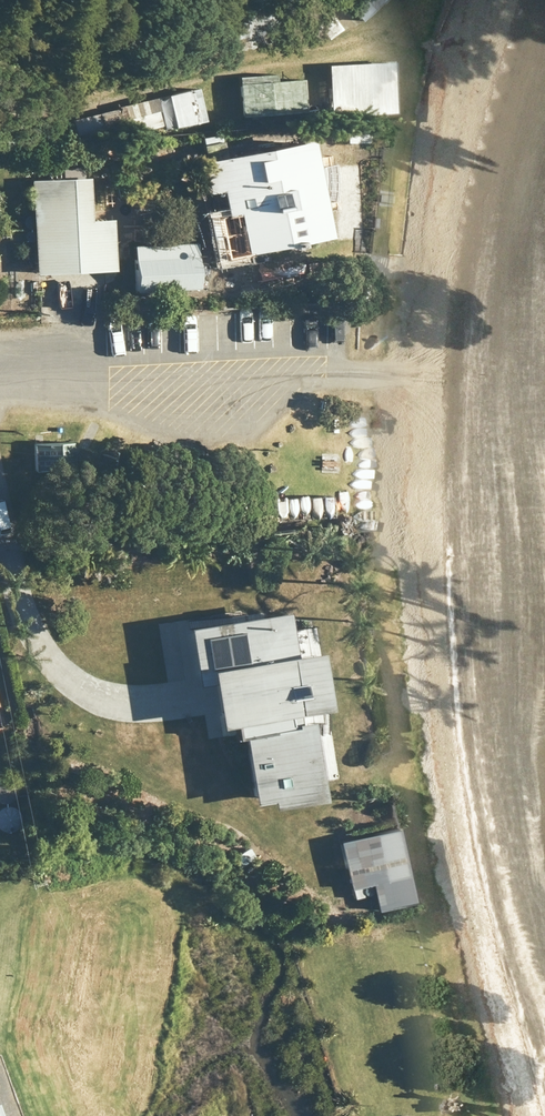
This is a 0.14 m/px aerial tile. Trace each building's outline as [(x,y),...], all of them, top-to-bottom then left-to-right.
[(275,43),(264,0),(247,0),(228,5),(239,52),(275,43)] [(363,21),(384,0),(342,0),(363,21)] [(321,40),(341,32),(331,8),(312,16),(321,40)] [(397,62),(333,65),(336,117),(399,114),(397,62)] [(277,75),(240,78),(243,118),(306,113),(304,79),(278,81),(277,75)] [(201,90),(171,96),(178,128),(208,122),(201,90)] [(127,136),(164,127),(160,111),(152,113),(148,94),(129,99),(133,117),(123,120),(127,136)] [(103,137),(119,133),(116,120),(102,123),(99,113),(79,118),(83,137),(102,132),(103,137)] [(349,131),(348,144),(371,144),(371,131),(349,131)] [(317,142),(206,165),(212,194),(226,191),(234,229),(239,227),(245,256),(337,237),(317,142)] [(90,180),(35,182),(38,274),(118,271),(116,221),(92,222),(90,180)] [(199,244),(137,247),(139,292),(201,289),(199,244)] [(73,440),(35,442),(36,468),(74,467),(74,454),(73,440)] [(297,648),(204,675),(221,734),(271,720),(287,775),(331,762),(297,648)] [(210,728),(197,684),(153,697),(166,741),(210,728)] [(403,827),(342,839),(351,886),(373,881),(379,910),(418,901),(403,827)]
